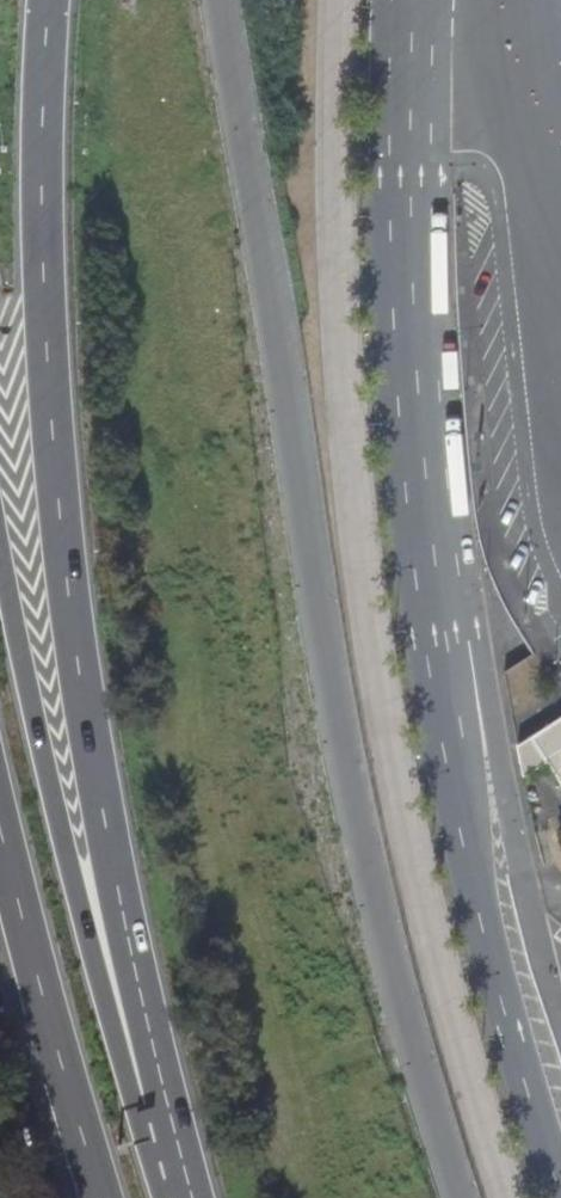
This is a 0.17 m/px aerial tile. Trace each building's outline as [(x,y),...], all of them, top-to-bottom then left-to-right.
[(519,743),(525,774),(548,761),(560,780),(560,716),(519,743)] [(552,817),(550,801),(533,804),(537,818),(552,817)]
